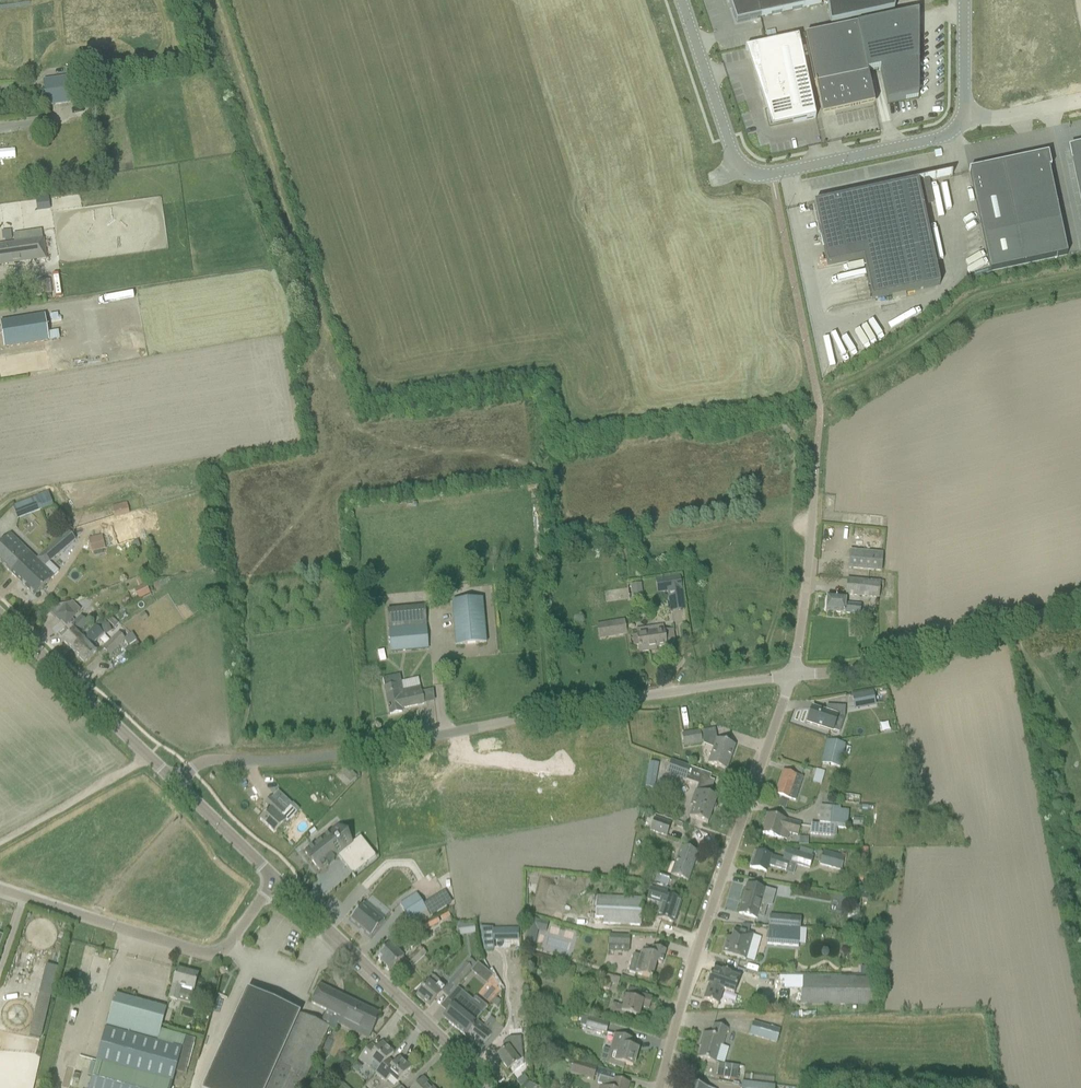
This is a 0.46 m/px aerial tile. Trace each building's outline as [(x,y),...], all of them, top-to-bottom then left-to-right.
[(760,18),(761,18),(821,5),(820,0),(728,0),(736,23),(760,18)] [(830,24),(849,20),(846,6),(876,0),(827,0),(830,24)] [(918,12),(805,36),(815,83),(822,117),(874,106),(867,72),(880,69),(887,103),(918,97),(918,67),(920,66),(919,61),(918,61),(918,12)] [(779,40),(779,33),(765,34),(765,41),(779,40)] [(754,47),(745,49),(746,51),(771,128),(793,123),(815,118),(798,37),(754,47)] [(45,93),(59,91),(61,91),(60,78),(43,80),(45,93)] [(77,102),(77,101),(76,89),(61,91),(59,91),(61,104),(77,102)] [(1070,150),(1080,200),(1080,148),(1070,150)] [(970,171),(969,171),(975,197),(990,272),(1067,255),(1048,169),(1050,168),(1050,167),(1048,168),(1046,157),(1038,158),(1037,156),(1035,157),(1036,160),(1025,162),(1025,159),(1022,159),(1023,163),(1013,165),(1012,162),(1010,162),(1010,164),(993,168),(993,166),(991,166),(991,169),(981,172),(980,168),(978,169),(978,171),(970,173),(970,171)] [(872,300),(939,285),(917,182),(814,204),(827,266),(863,259),(872,300)] [(43,240),(41,230),(13,234),(14,244),(0,246),(0,266),(46,260),(43,240)] [(50,295),(52,294),(50,281),(40,282),(42,296),(50,295)] [(890,330),(916,316),(913,310),(887,325),(890,330)] [(58,332),(48,333),(45,316),(0,323),(4,349),(49,342),(49,340),(59,339),(58,332)] [(812,338),(816,367),(844,363),(843,355),(858,353),(856,338),(862,338),(863,341),(877,339),(875,323),(850,327),(851,335),(844,336),(845,342),(830,344),(829,336),(812,338)] [(18,519),(52,505),(47,491),(36,495),(36,497),(13,507),(18,519)] [(114,518),(129,514),(126,502),(111,506),(114,518)] [(44,567),(75,540),(67,531),(36,559),(32,556),(22,567),(20,565),(11,574),(35,597),(55,576),(44,567)] [(18,542),(10,534),(0,544),(0,564),(11,574),(20,565),(22,567),(32,556),(18,542)] [(90,539),(94,552),(107,549),(103,535),(90,539)] [(882,554),(861,552),(850,551),(848,569),(881,572),(882,554)] [(668,592),(669,599),(682,597),(679,577),(660,580),(662,593),(668,592)] [(150,595),(145,585),(142,578),(137,580),(140,588),(134,591),(139,600),(150,595)] [(880,582),(867,581),(847,579),(846,595),(878,598),(880,582)] [(641,595),(641,590),(640,584),(631,586),(633,597),(641,595)] [(845,604),(845,598),(827,596),(825,612),(860,615),(861,606),(845,604)] [(455,646),(486,644),(482,597),(451,600),(455,646)] [(66,605),(55,615),(61,622),(65,626),(76,615),(75,615),(66,605)] [(82,635),(90,627),(81,617),(70,627),(73,630),(62,641),(71,650),(83,638),(95,626),(94,625),(83,636),(82,635)] [(113,618),(108,623),(113,628),(118,623),(113,618)] [(599,639),(626,634),(624,621),(597,626),(599,639)] [(390,652),(428,649),(426,625),(388,628),(390,652)] [(92,645),(103,635),(95,626),(83,638),(71,650),(84,663),(97,650),(92,645)] [(672,630),(664,632),(663,626),(653,628),(654,633),(632,636),(634,647),(639,647),(639,653),(649,651),(649,649),(674,645),(672,630)] [(109,656),(125,640),(119,632),(102,649),(109,656)] [(129,656),(141,648),(137,641),(123,650),(129,656)] [(399,676),(382,679),(384,688),(390,715),(402,712),(401,709),(423,704),(421,693),(420,687),(403,691),(399,676)] [(872,692),(852,696),(854,709),(875,705),(872,692)] [(812,708),(807,723),(832,731),(836,718),(844,718),(845,707),(826,706),(824,713),(812,708)] [(701,744),(699,732),(699,731),(682,734),(684,746),(701,744)] [(735,746),(716,739),(707,764),(726,770),(735,746)] [(840,767),(845,744),(827,740),(822,763),(840,767)] [(671,761),(666,774),(686,781),(698,785),(701,777),(707,780),(709,774),(690,768),(671,761)] [(345,771),(341,774),(351,784),(355,780),(345,771)] [(803,777),(794,774),(783,771),(776,794),(795,800),(803,777)] [(717,798),(706,794),(695,790),(689,806),(692,807),(689,817),(707,824),(717,798)] [(858,805),(860,796),(842,793),(840,802),(858,805)] [(270,809),(260,820),(274,834),(285,822),(286,824),(297,813),(290,807),(286,811),(271,797),(264,804),(270,809)] [(839,809),(839,807),(820,805),(819,825),(810,824),(810,834),(836,836),(836,828),(846,828),(848,810),(839,809)] [(800,825),(778,818),(767,815),(762,833),(787,841),(789,833),(797,835),(800,825)] [(666,837),(671,823),(653,817),(649,831),(666,837)] [(308,850),(305,853),(319,870),(327,864),(328,865),(329,865),(331,863),(334,861),(335,860),(333,859),(334,858),(337,856),(345,866),(357,856),(365,866),(376,857),(360,836),(352,843),(351,843),(349,845),(343,850),(339,844),(338,843),(338,842),(337,840),(336,839),(335,839),(330,833),(327,835),(326,835),(327,835),(326,836),(324,837),(324,838),(320,841),(311,848),(311,847),(311,848),(309,849),(308,849),(308,850)] [(697,853),(687,849),(680,847),(670,876),(687,882),(697,853)] [(800,848),(799,853),(811,857),(813,852),(800,848)] [(752,858),(749,868),(762,872),(766,873),(768,866),(769,866),(786,871),(788,863),(793,864),(796,865),(809,869),(812,857),(811,857),(799,853),(785,849),(782,860),(767,856),(756,853),(756,854),(755,858),(752,858)] [(842,854),(841,857),(823,852),(819,864),(840,871),(843,861),(845,862),(847,856),(842,854)] [(545,879),(535,916),(562,924),(566,911),(560,910),(563,898),(575,901),(579,889),(545,879)] [(528,884),(527,893),(537,894),(538,884),(528,884)] [(747,885),(739,914),(749,917),(757,919),(757,917),(761,904),(769,907),(773,892),(757,888),(747,885)] [(680,901),(670,898),(671,896),(651,889),(648,899),(662,904),(658,918),(673,923),(680,901)] [(410,922),(427,910),(416,893),(399,905),(410,922)] [(642,899),(631,898),(595,897),(595,924),(640,926),(642,899)] [(363,904),(350,920),(371,937),(384,921),(363,904)] [(801,918),(790,917),(769,915),(768,927),(774,927),(780,928),(800,929),(801,918)] [(425,930),(439,923),(437,918),(422,926),(425,930)] [(530,919),(525,942),(534,944),(537,931),(540,922),(530,919)] [(457,937),(474,933),(472,922),(454,926),(457,937)] [(427,935),(425,931),(422,926),(408,934),(413,943),(427,935)] [(493,928),(480,927),(484,951),(494,950),(493,928)] [(780,928),(774,927),(768,927),(767,943),(798,946),(800,929),(780,928)] [(495,941),(517,941),(517,929),(495,929),(495,941)] [(753,935),(744,933),(734,930),(731,938),(727,937),(722,953),(746,960),(753,935)] [(391,944),(376,957),(389,971),(397,963),(404,957),(394,948),(401,941),(394,934),(387,940),(391,944)] [(629,947),(630,936),(609,935),(609,946),(629,947)] [(413,966),(426,953),(420,946),(407,960),(413,966)] [(662,964),(665,951),(652,947),(651,952),(642,949),(640,956),(633,954),(629,972),(650,978),(649,980),(651,981),(656,963),(662,964)] [(465,964),(450,983),(456,988),(472,970),(465,964)] [(477,964),(471,971),(478,978),(485,970),(477,964)] [(177,969),(169,998),(177,1001),(179,994),(192,998),(194,990),(198,975),(177,969)] [(711,972),(707,985),(708,986),(723,991),(734,994),(739,978),(730,975),(730,974),(722,971),(722,972),(714,969),(713,973),(711,972)] [(609,989),(613,976),(605,974),(601,987),(609,989)] [(446,987),(433,976),(416,996),(429,1007),(446,987)] [(801,976),(801,1004),(876,1006),(877,977),(801,976)] [(38,985),(25,1033),(40,1037),(53,989),(38,985)] [(371,1034),(380,1015),(319,985),(311,1003),(340,1018),(338,1023),(350,1030),(353,1025),(371,1034)] [(708,986),(703,1000),(718,1005),(723,991),(708,986)] [(637,994),(638,991),(628,988),(626,995),(622,1006),(612,1003),(609,1015),(629,1021),(630,1015),(638,1017),(641,1007),(649,1009),(652,998),(637,994)] [(299,1013),(247,990),(202,1087),(301,1087),(328,1027),(299,1014),(300,1013),(299,1013)] [(161,1029),(166,1009),(115,995),(106,1026),(157,1040),(161,1029)] [(472,1029),(474,1026),(473,1024),(477,1019),(481,1013),(460,996),(442,1018),(466,1036),(472,1029)] [(495,998),(492,1004),(496,1007),(500,1001),(495,998)] [(484,1019),(488,1014),(485,1010),(481,1014),(481,1013),(477,1019),(473,1024),(474,1026),(466,1036),(481,1049),(483,1045),(488,1049),(503,1029),(495,1023),(489,1031),(479,1023),(483,1018),(484,1019)] [(605,1034),(608,1022),(588,1017),(587,1018),(582,1017),(580,1025),(585,1027),(584,1028),(605,1034)] [(780,1029),(779,1029),(753,1021),(748,1035),(776,1043),(780,1029)] [(702,1043),(698,1058),(709,1061),(714,1063),(715,1060),(724,1063),(728,1048),(723,1046),(728,1029),(724,1028),(713,1025),(710,1035),(703,1033),(700,1042),(702,1043)] [(182,1047),(185,1035),(161,1029),(157,1040),(182,1047)] [(635,1041),(625,1038),(615,1035),(607,1064),(623,1068),(624,1064),(632,1066),(637,1050),(633,1048),(635,1041)] [(506,1049),(497,1056),(508,1070),(511,1067),(512,1068),(514,1071),(523,1065),(522,1059),(522,1053),(520,1037),(509,1038),(503,1043),(507,1049),(506,1049)] [(362,1055),(358,1058),(368,1068),(369,1067),(375,1073),(393,1053),(381,1043),(374,1052),(369,1047),(362,1055)] [(385,1062),(393,1053),(375,1073),(385,1082),(390,1077),(397,1084),(411,1068),(399,1058),(391,1067),(385,1062)] [(173,1082),(97,1060),(89,1087),(171,1087),(173,1082)] [(593,1076),(596,1067),(575,1061),(572,1073),(582,1076),(583,1073),(593,1076)] [(716,1064),(715,1078),(735,1079),(736,1065),(716,1064)] [(326,1086),(332,1079),(321,1069),(315,1076),(326,1086)] [(524,1075),(517,1081),(521,1086),(528,1080),(524,1075)] [(614,1081),(600,1077),(598,1084),(601,1085),(601,1087),(626,1087),(628,1083),(614,1079),(614,1081)] [(431,1087),(423,1079),(414,1087),(429,1087),(431,1087)]
